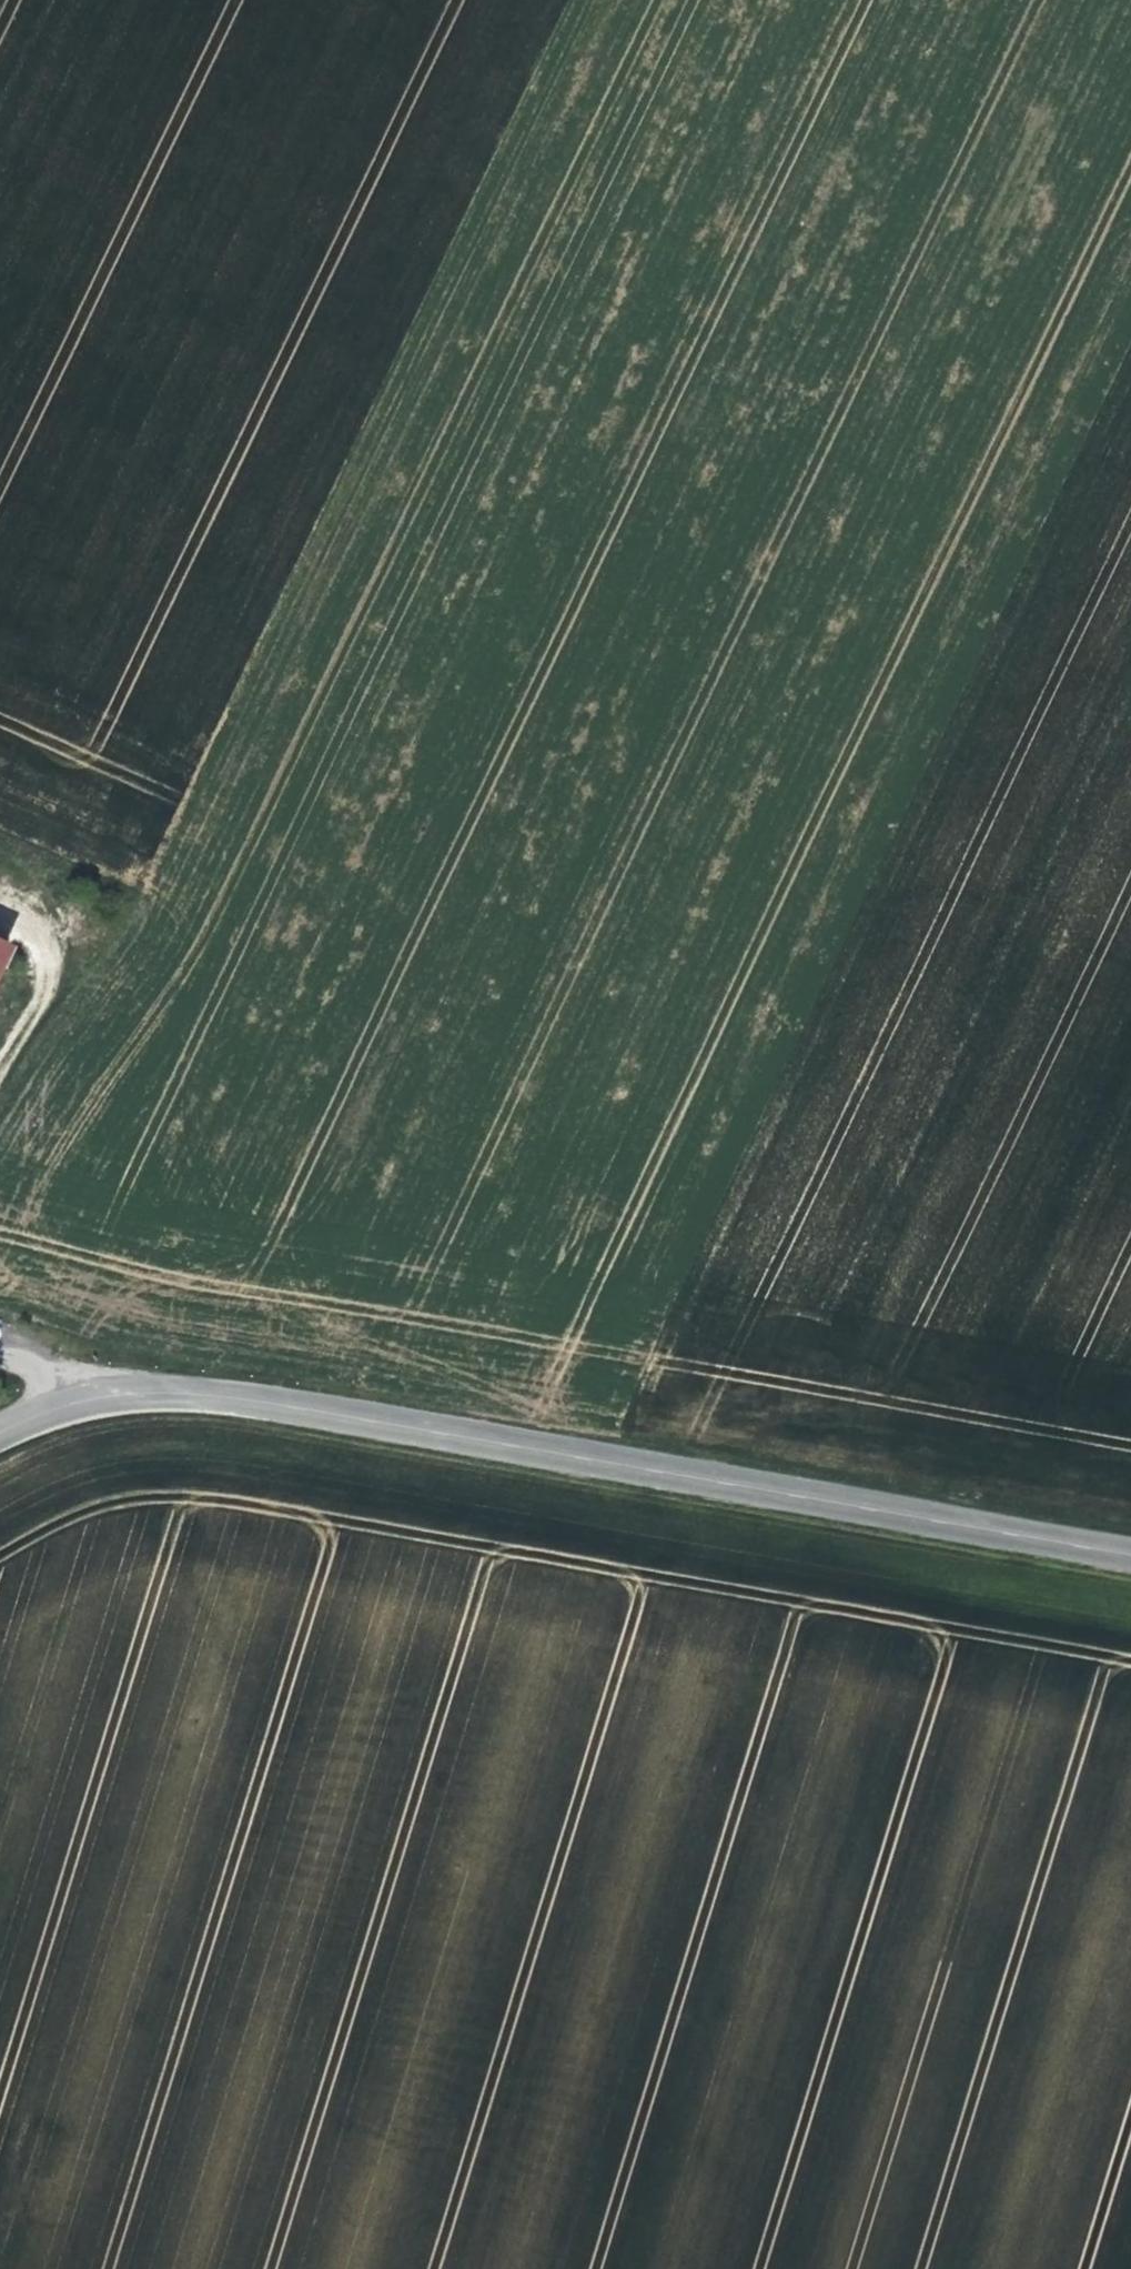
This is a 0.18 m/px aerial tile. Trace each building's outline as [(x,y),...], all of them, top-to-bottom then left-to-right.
[(36,973),(0,954),(0,1046),(36,973)]
